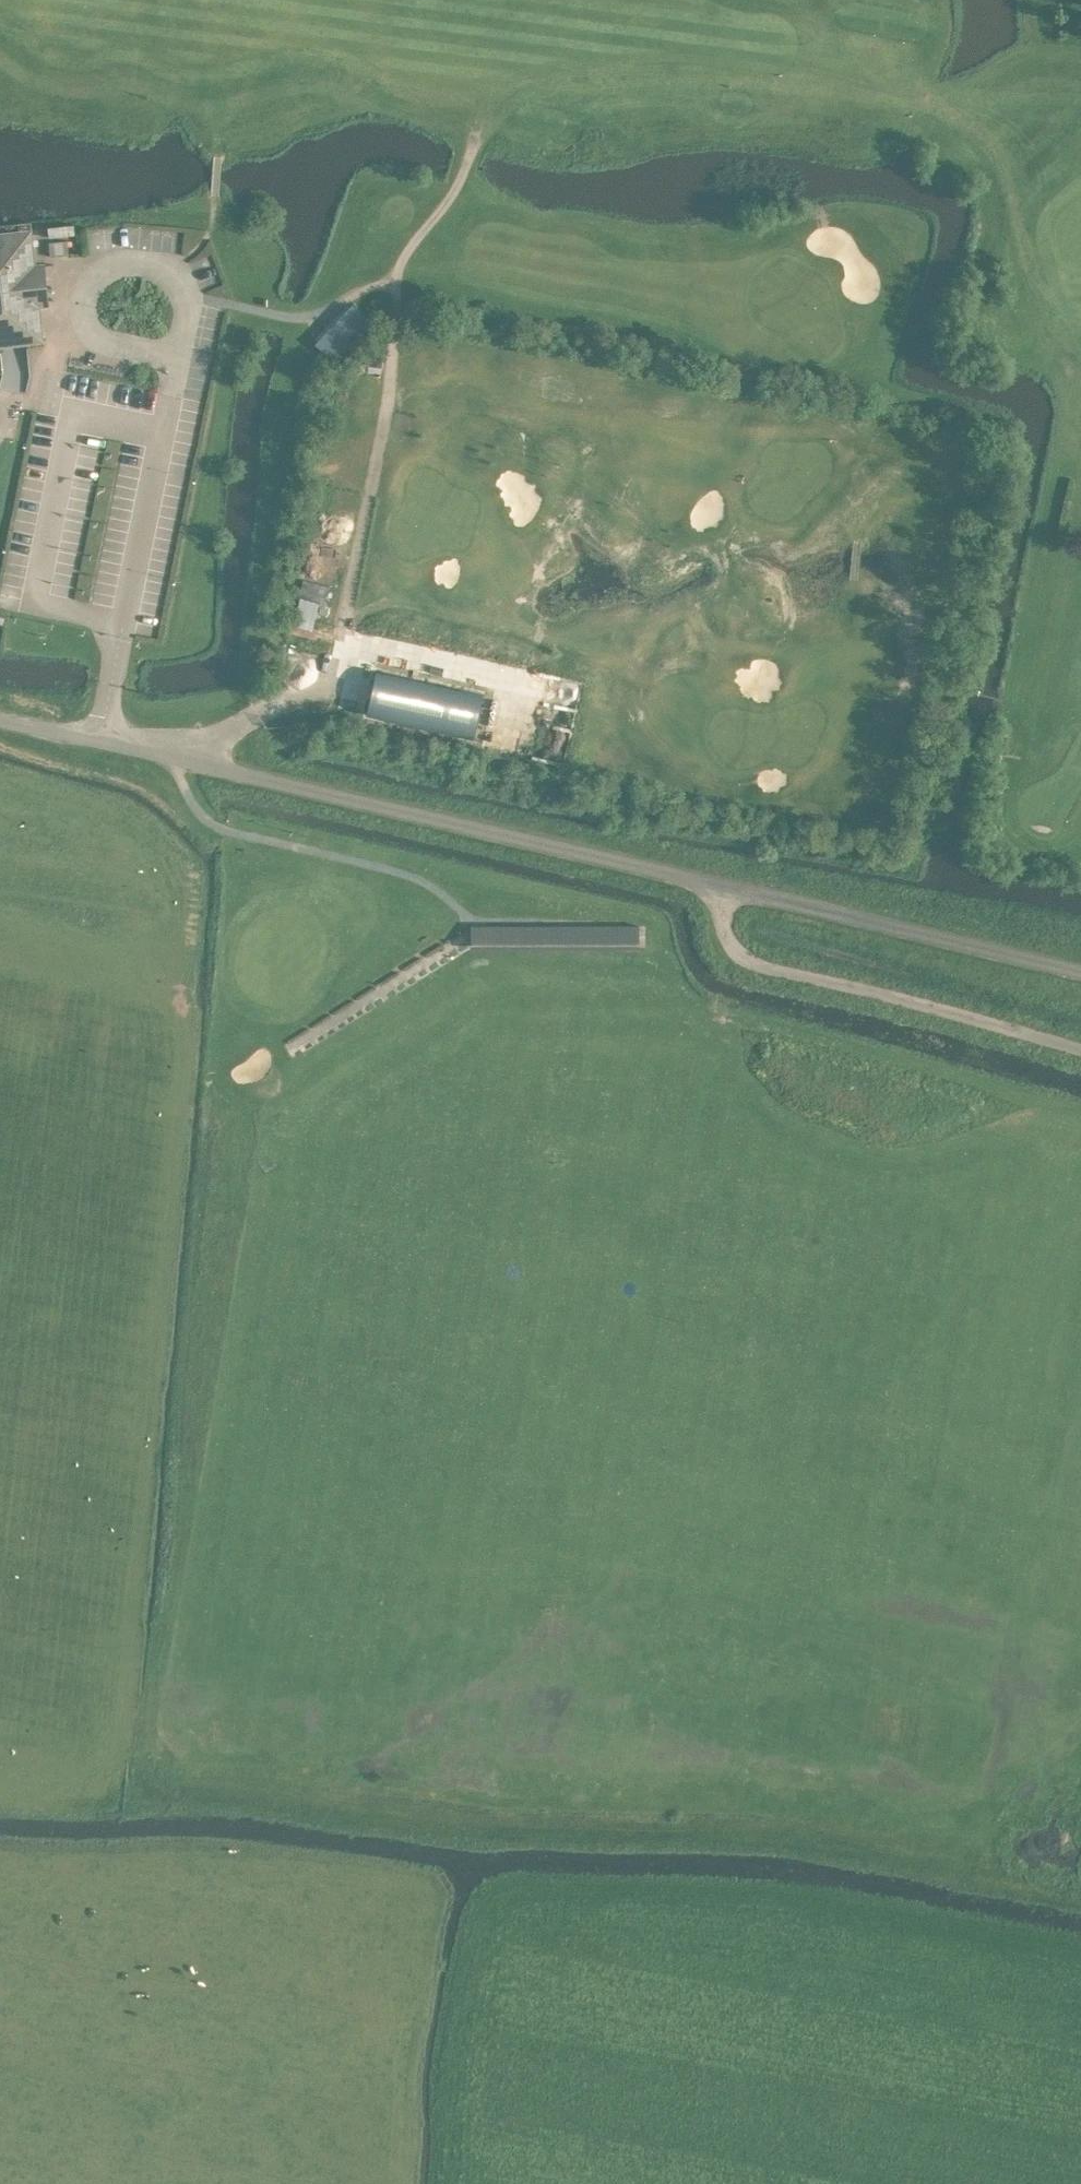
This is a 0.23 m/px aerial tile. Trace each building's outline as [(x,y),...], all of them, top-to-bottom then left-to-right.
[(37,334),(33,304),(39,304),(35,263),(29,263),(26,233),(0,236),(0,338),(37,334)] [(66,238),(48,240),(49,255),(68,253),(66,238)] [(204,303),(194,355),(212,359),(223,307),(204,303)] [(370,321),(351,303),(315,341),(334,359),(370,321)] [(482,693),(374,669),(364,713),(473,737),(482,693)]
